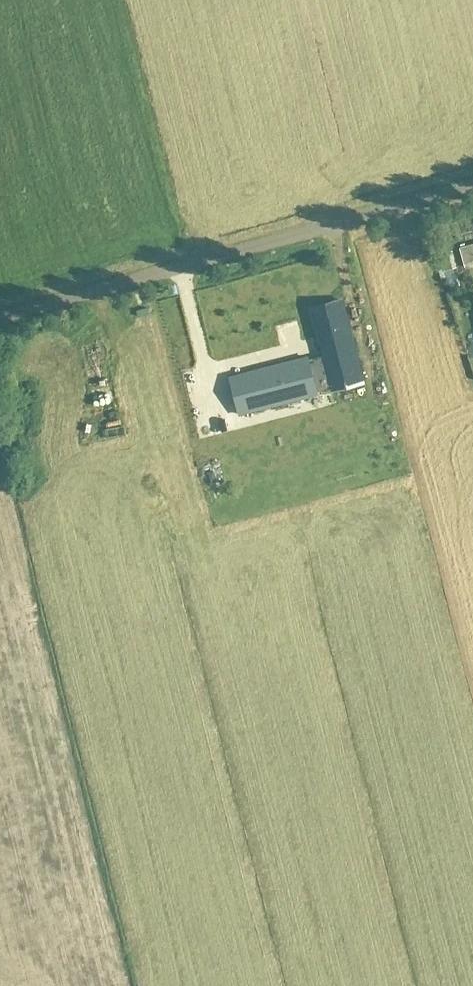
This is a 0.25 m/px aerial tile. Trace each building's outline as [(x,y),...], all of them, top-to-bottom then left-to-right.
[(459,250),(465,269),(472,267),(472,245),(459,250)] [(316,335),(319,347),(350,339),(340,303),(311,310),(318,334),(316,335)]
